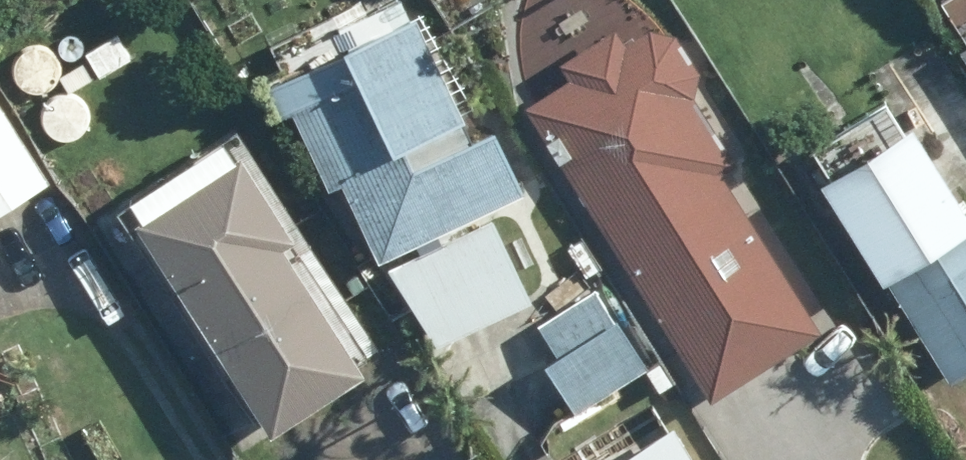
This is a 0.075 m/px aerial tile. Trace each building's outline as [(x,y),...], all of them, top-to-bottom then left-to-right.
[(280,86),(290,107),(300,103),(339,184),(351,178),(359,194),(337,204),(346,222),(366,212),(390,262),(536,191),(504,125),(467,143),(456,122),(480,111),(430,6),(425,9),(422,0),(411,0),(350,30),(358,48),(280,86)] [(681,31),(658,26),(634,43),(624,28),(571,63),(582,81),(535,112),(722,393),(706,403),(726,433),(740,423),(724,397),(828,329),(724,171),(741,160),(699,97),(707,72),(681,31)] [(87,62),(68,76),(78,90),(97,76),(87,62)] [(56,183),(0,95),(0,218),(56,183)] [(960,377),(965,373),(965,184),(927,122),(836,179),(960,377)] [(150,219),(286,431),(380,371),(304,254),(317,245),(256,151),(150,219)] [(585,409),(647,371),(662,395),(684,382),(638,307),(623,315),(579,243),(575,246),(565,230),(520,257),(530,273),(517,282),(544,324),(547,321),(566,353),(554,360),(585,409)] [(680,426),(626,459),(702,459),(680,426)]
